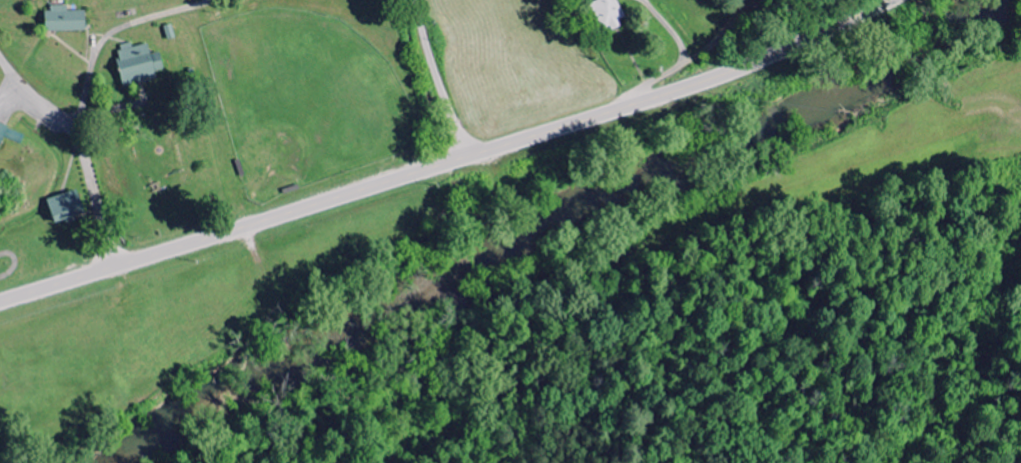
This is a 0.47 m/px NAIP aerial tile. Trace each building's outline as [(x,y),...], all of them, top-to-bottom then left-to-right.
[(621,0),(596,0),(610,31),(631,22),(621,0)] [(49,32),(89,31),(89,11),(71,11),(71,7),(49,7),(49,32)] [(161,81),(160,73),(168,71),(164,52),(154,54),(152,44),(135,47),(134,43),(119,46),(127,87),(161,81)] [(59,224),(88,215),(81,190),(51,200),(59,224)]
